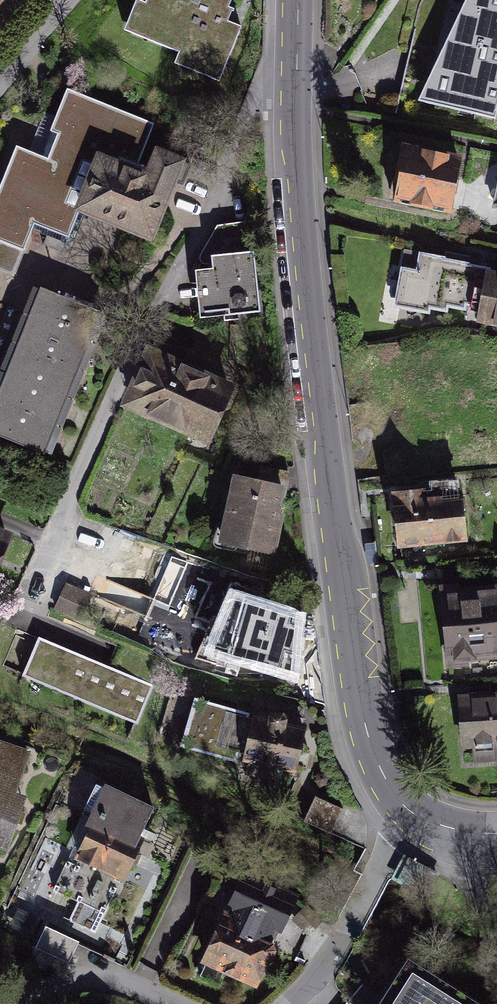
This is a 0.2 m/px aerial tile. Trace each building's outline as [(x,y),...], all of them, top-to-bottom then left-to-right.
[(146,3),(139,0),(134,0),(121,34),(180,57),(175,69),(225,88),(251,22),(230,14),(235,0),(148,0),(146,3)] [(420,99),(496,116),(496,0),(468,0),(420,99)] [(68,100),(55,135),(62,138),(53,162),(18,150),(0,200),(0,243),(30,254),(38,232),(75,245),(82,226),(150,251),(176,182),(144,170),(158,133),(68,100)] [(463,167),(400,154),(390,204),(452,218),(463,167)] [(249,259),(248,228),(212,230),(214,260),(249,259)] [(486,266),(415,249),(402,299),(474,317),(486,266)] [(213,274),(194,276),(199,322),(259,316),(253,259),(212,264),(213,274)] [(386,271),(382,309),(394,310),(398,272),(386,271)] [(487,271),(477,320),(496,323),(496,273),(487,271)] [(39,297),(0,392),(0,444),(45,462),(103,323),(39,297)] [(246,392),(148,354),(124,417),(222,454),(246,392)] [(287,493),(226,481),(214,546),(274,557),(287,493)] [(462,495),(391,500),(395,555),(466,550),(462,495)] [(0,538),(0,571),(12,543),(0,538)] [(67,583),(53,609),(78,622),(92,596),(67,583)] [(436,588),(443,663),(496,658),(496,583),(436,588)] [(307,622),(243,614),(235,672),(300,680),(307,622)] [(163,691),(42,642),(27,680),(148,728),(163,691)] [(456,696),(458,751),(496,749),(496,694),(456,696)] [(309,729),(195,700),(182,751),(296,779),(309,729)] [(0,747),(0,857),(11,861),(32,802),(20,798),(34,759),(0,747)] [(157,815),(103,793),(72,870),(126,892),(157,815)] [(345,816),(315,804),(306,824),(336,836),(345,816)] [(288,903),(229,875),(191,955),(249,983),(288,903)] [(400,970),(380,1003),(460,1003),(400,970)]
